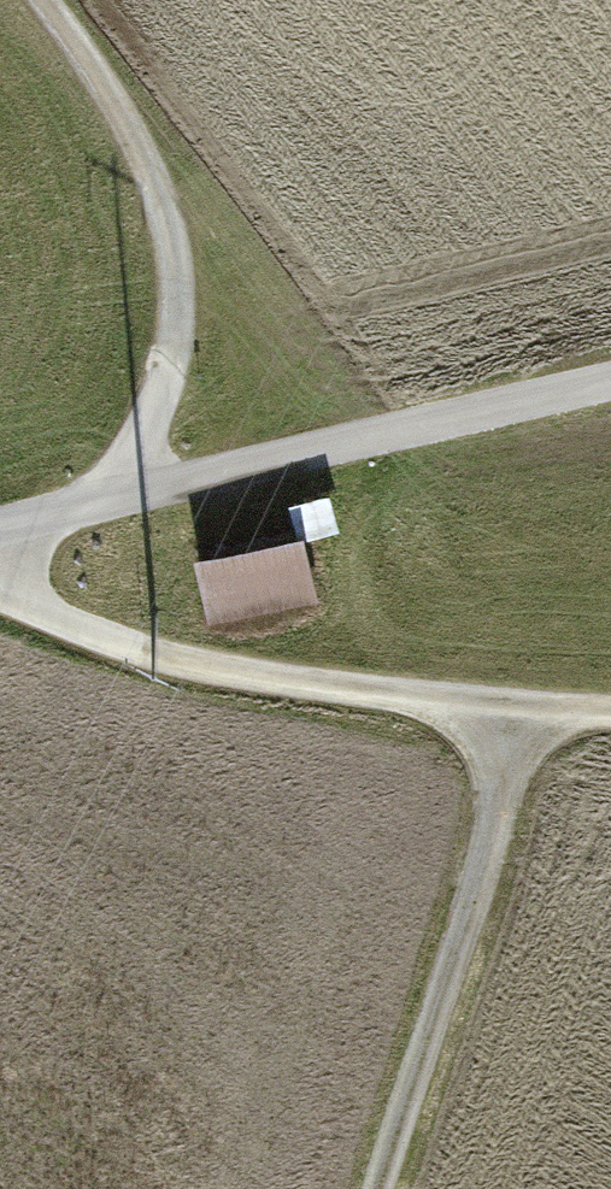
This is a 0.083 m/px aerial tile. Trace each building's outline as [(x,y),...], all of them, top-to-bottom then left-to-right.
[(300,540),(200,561),(210,611),(311,590),(300,540)]
